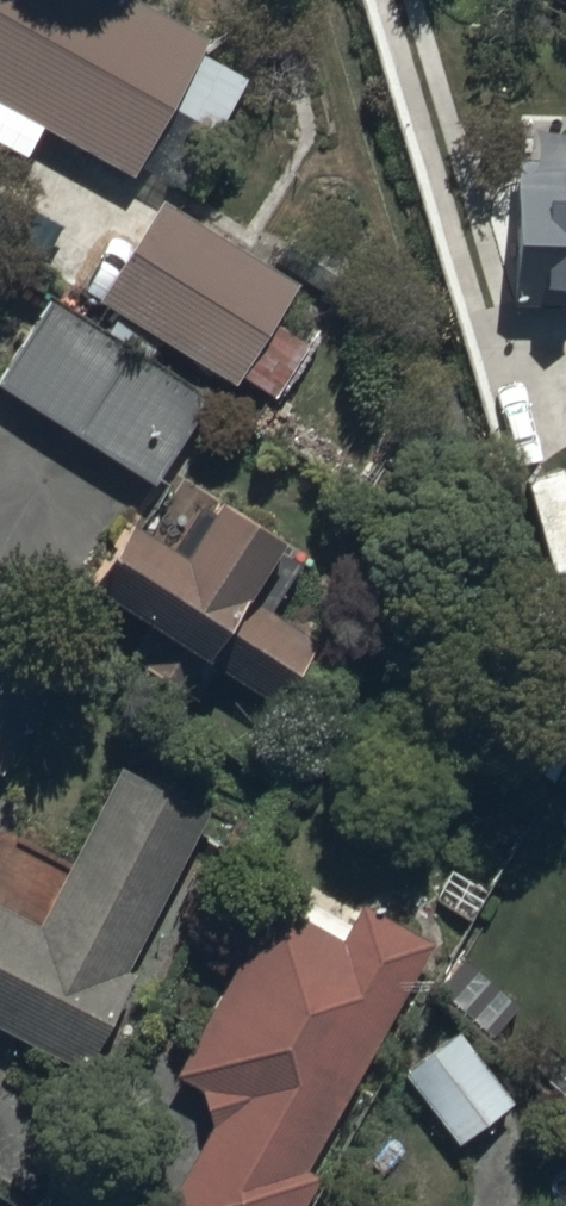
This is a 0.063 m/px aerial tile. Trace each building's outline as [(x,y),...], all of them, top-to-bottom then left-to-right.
[(137,168),(142,159),(186,183),(246,72),(198,45),(206,30),(151,0),(0,0),(0,93),(131,165),(137,168)] [(523,165),(518,307),(565,309),(565,167),(523,165)] [(298,277),(160,189),(123,247),(102,233),(75,276),(234,377),(298,277)] [(0,371),(0,379),(158,472),(209,387),(48,291),(0,371)] [(128,498),(88,567),(156,607),(129,651),(199,692),(218,659),(280,695),(319,629),(249,588),(289,519),(221,480),(189,534),(128,498)] [(69,654),(1,613),(0,615),(0,766),(69,654)] [(0,897),(0,1015),(85,1062),(138,968),(122,959),(210,800),(129,755),(38,918),(0,897)] [(428,936),(360,899),(343,932),(274,895),(179,1070),(203,1082),(213,1117),(164,1205),(301,1205),(320,1171),(304,1162),(428,936)] [(527,997),(462,942),(432,977),(497,1033),(527,997)] [(511,1098),(457,1023),(401,1064),(455,1138),(511,1098)]
